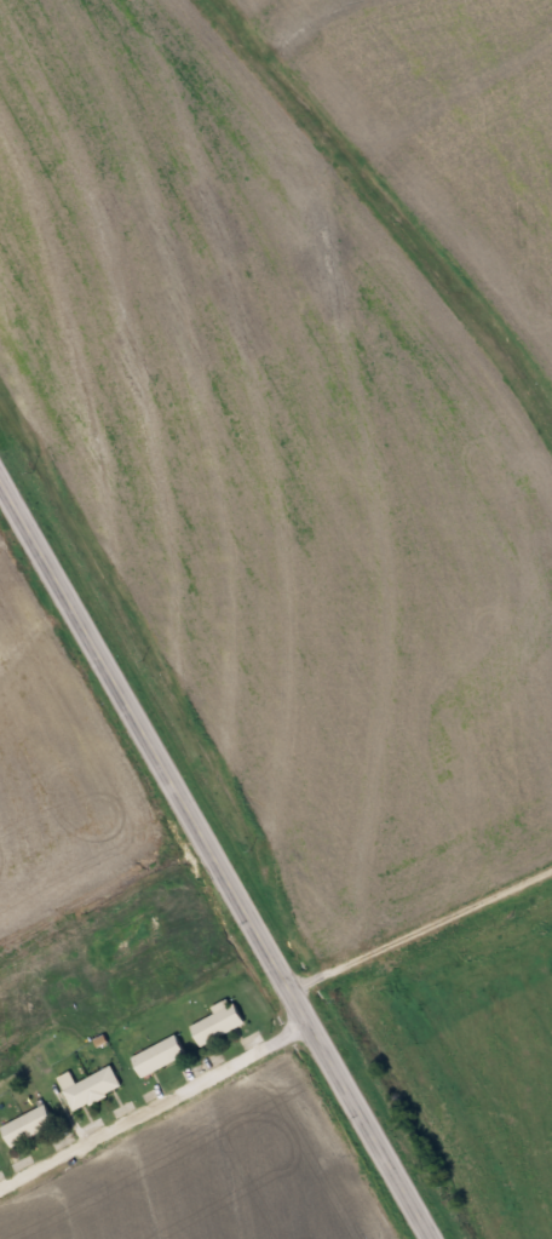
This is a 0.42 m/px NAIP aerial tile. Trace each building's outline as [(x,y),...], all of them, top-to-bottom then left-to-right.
[(204,1046),(247,1022),(236,1002),(192,1026),(204,1046)] [(188,1057),(179,1035),(134,1055),(143,1076),(188,1057)] [(76,1084),(72,1073),(61,1078),(75,1111),(124,1089),(114,1067),(76,1084)] [(13,1147),(57,1125),(46,1105),(3,1126),(13,1147)]
